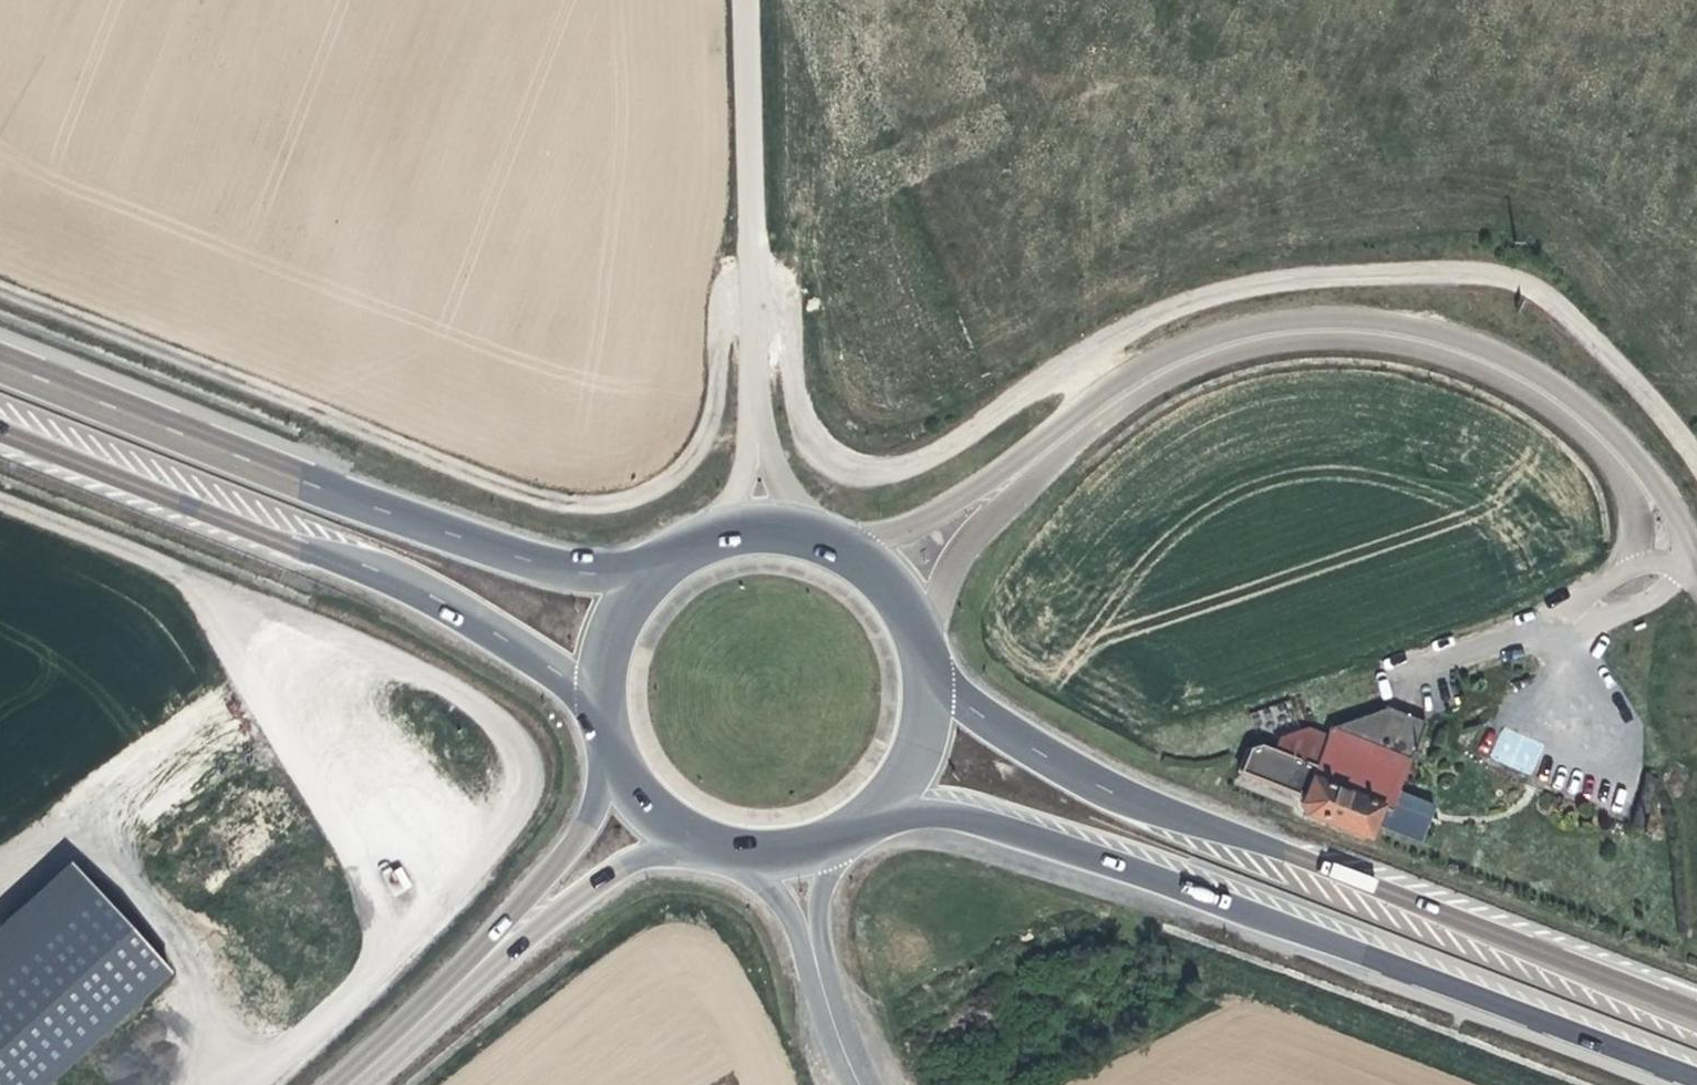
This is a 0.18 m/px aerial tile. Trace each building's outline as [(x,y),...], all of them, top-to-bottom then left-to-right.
[(1247,748),(1238,771),(1303,797),(1298,809),(1377,840),(1382,827),(1418,841),(1433,806),(1396,792),(1424,722),(1387,707),(1329,727),(1325,737),(1309,727),(1277,738),(1273,749),(1259,744),(1247,748)] [(1489,757),(1532,776),(1546,745),(1502,726),(1489,757)] [(168,967),(67,854),(0,913),(0,1084),(36,1084),(168,967)]
